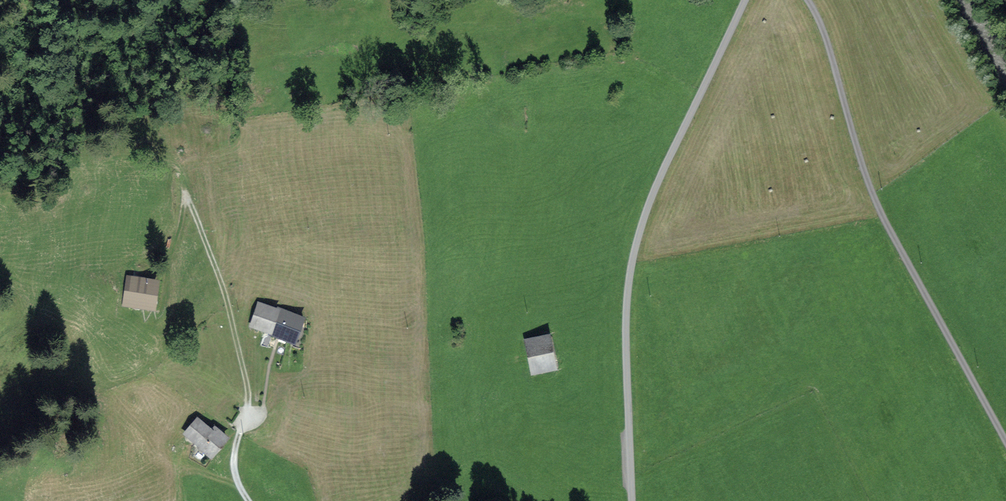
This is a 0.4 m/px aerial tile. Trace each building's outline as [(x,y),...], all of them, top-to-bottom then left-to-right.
[(154,284),(128,281),(125,301),(151,305),(154,284)] [(252,326),(270,333),(277,311),(259,305),(252,326)] [(299,320),(282,313),(274,333),(292,340),(299,320)] [(553,367),(547,338),(525,343),(531,372),(553,367)] [(232,421),(239,411),(228,404),(221,414),(232,421)] [(212,429),(200,419),(187,433),(211,453),(226,436),(220,432),(222,430),(218,427),(215,431),(212,428),(212,429)]
